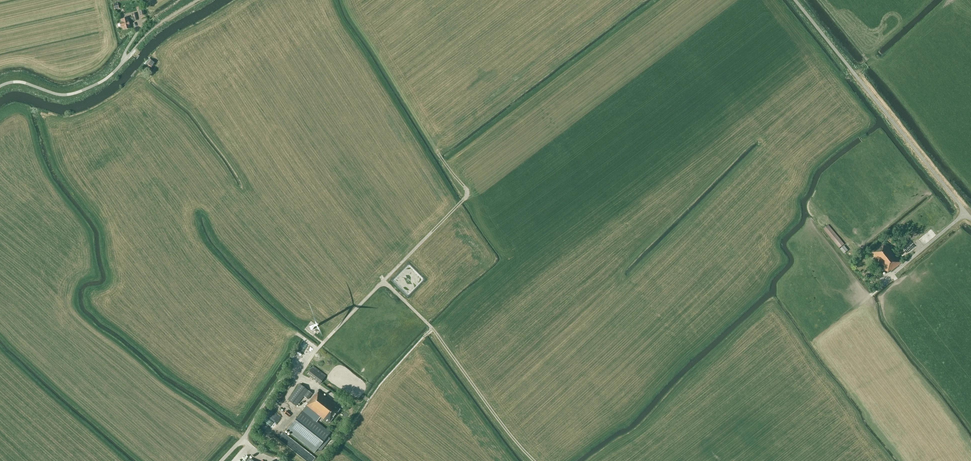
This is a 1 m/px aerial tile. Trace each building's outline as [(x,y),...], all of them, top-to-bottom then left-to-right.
[(123,30),(131,28),(128,18),(120,19),(121,22),(120,23),(121,27),(122,27),(123,30)] [(154,64),(155,62),(151,59),(147,65),(151,68),(154,64)] [(839,248),(844,244),(828,225),(823,229),(839,248)] [(891,271),(902,262),(885,241),(871,253),(876,260),(886,273),(890,270),(891,271)] [(313,366),(312,368),(307,374),(320,384),(325,377),(326,376),(313,366)] [(300,384),(288,400),(296,406),(308,390),(300,384)] [(315,395),(306,406),(287,430),(315,452),(330,433),(317,422),(320,417),(328,423),(340,409),(336,405),(335,406),(334,405),(334,404),(318,391),(315,395)] [(308,399),(312,394),(308,391),(304,396),(308,399)]
